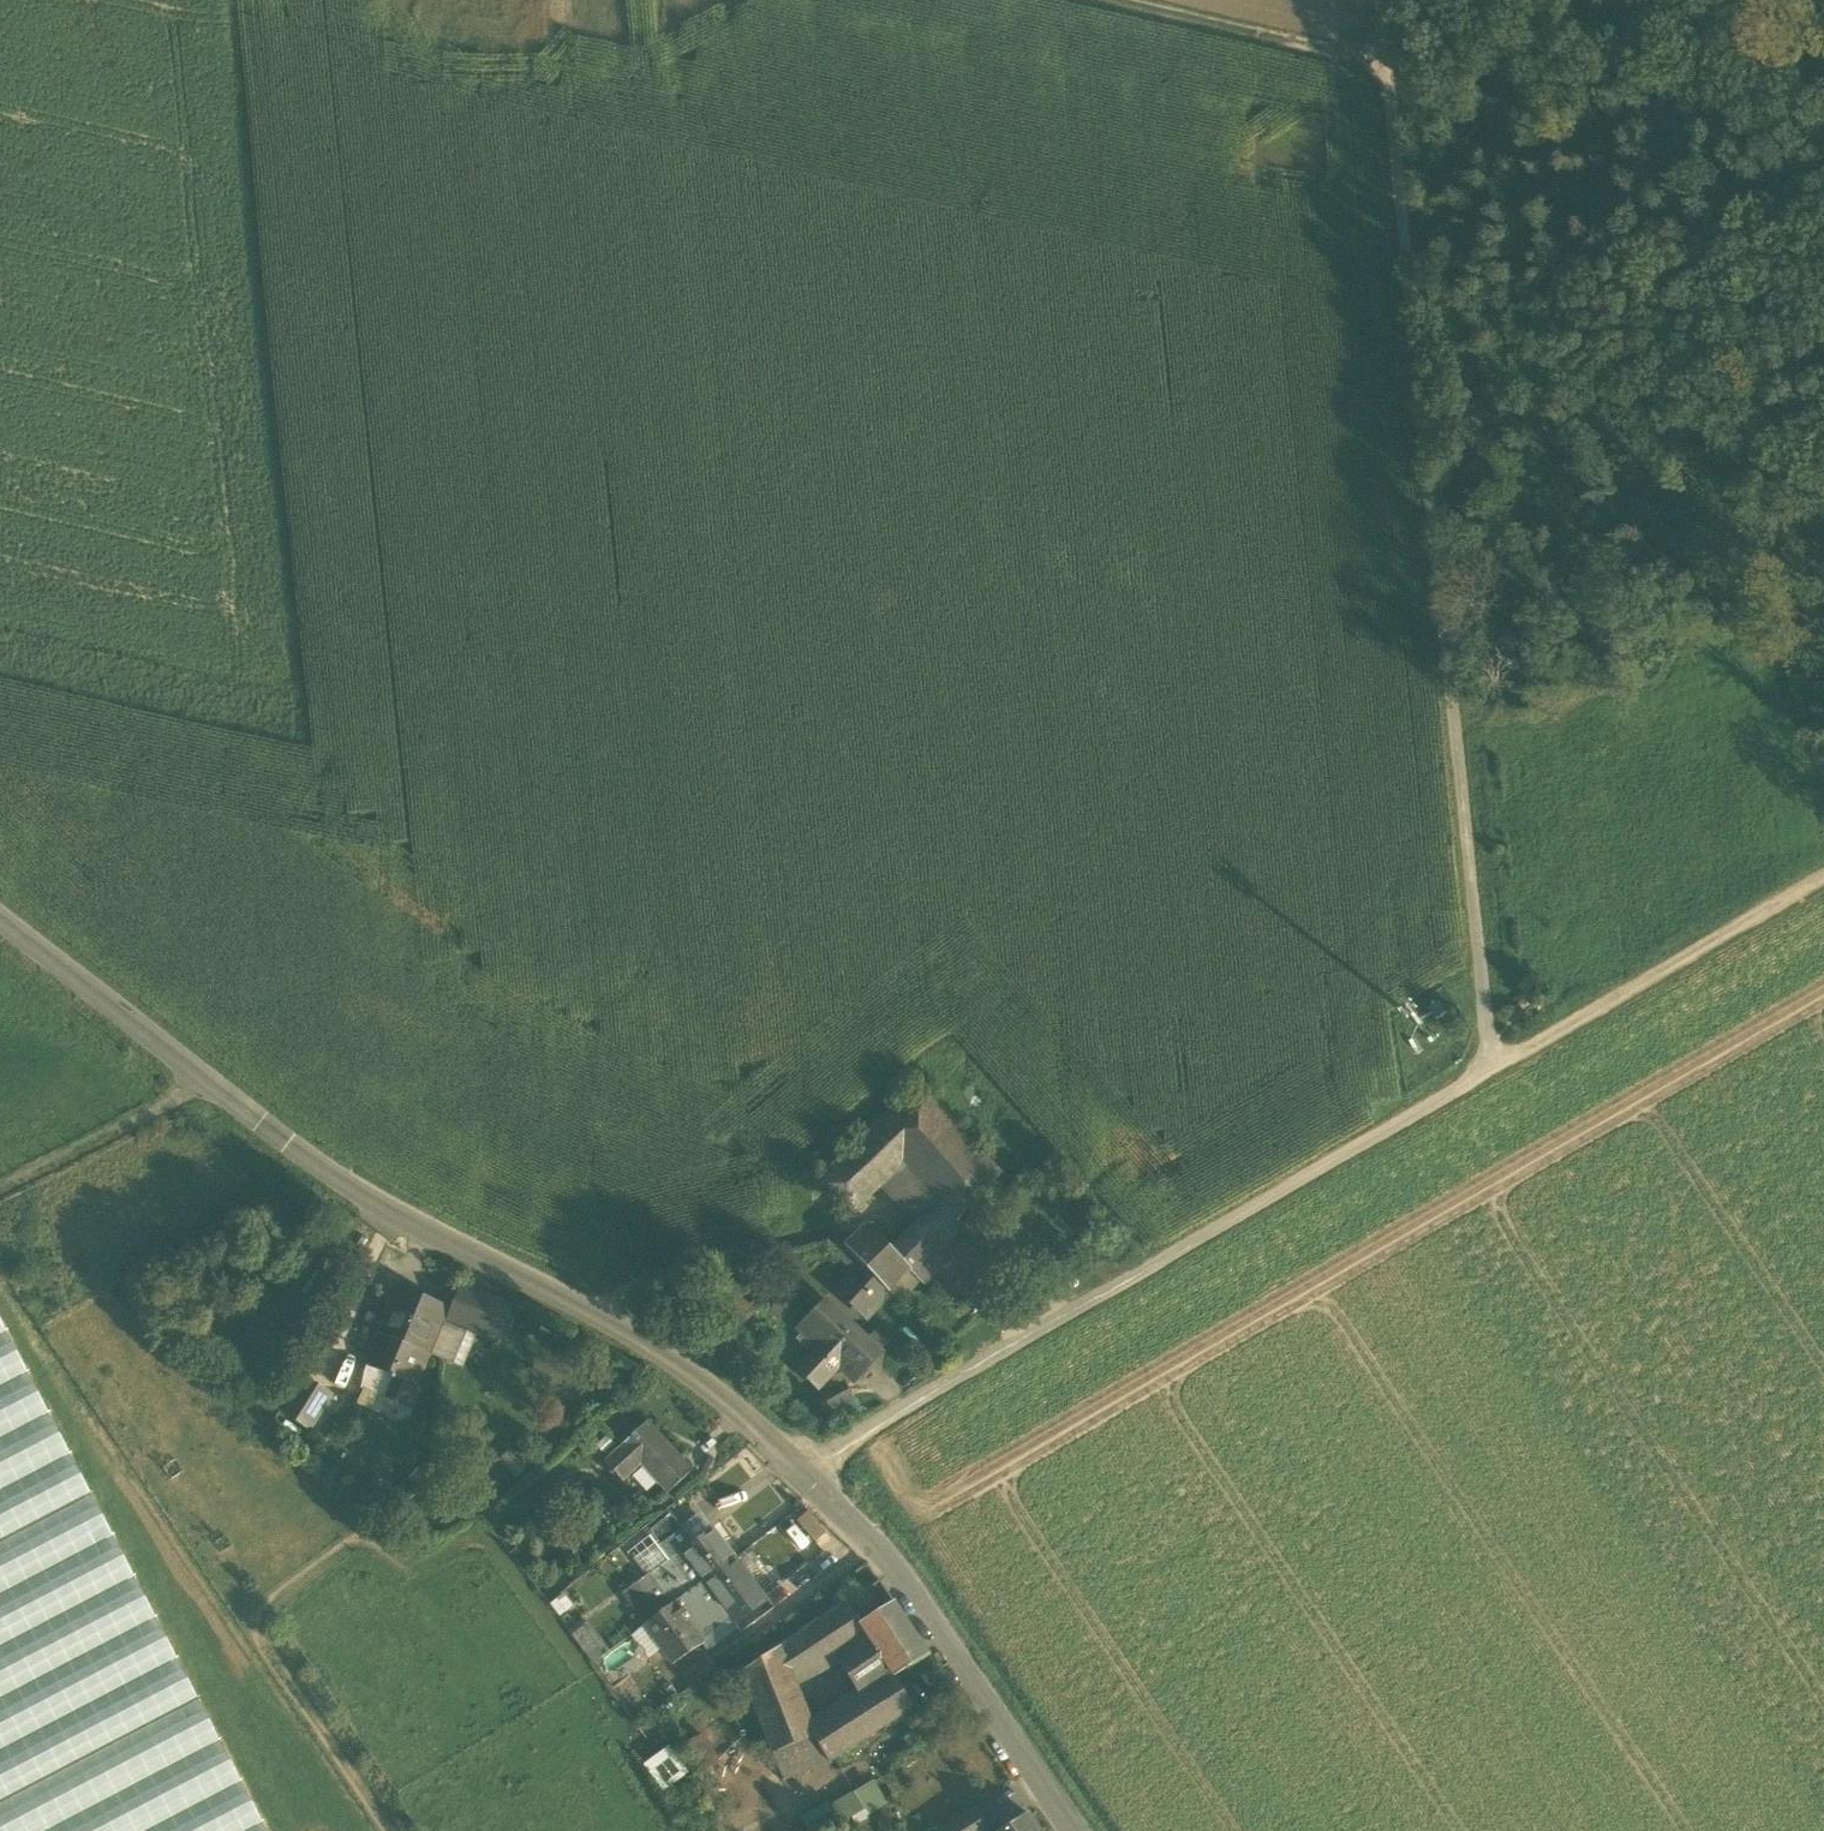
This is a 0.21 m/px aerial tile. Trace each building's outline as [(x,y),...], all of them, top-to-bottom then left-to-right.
[(918,1086),(899,1104),(930,1139),(949,1119),(918,1086)] [(899,1104),(844,1156),(826,1173),(820,1178),(853,1214),(880,1189),(902,1168),(901,1166),(930,1139),(899,1104)] [(949,1119),(930,1139),(901,1166),(902,1168),(935,1204),(955,1225),(1000,1176),(949,1119)] [(814,1159),(826,1173),(844,1156),(832,1143),(814,1159)] [(935,1204),(902,1168),(880,1189),(914,1226),(922,1218),(935,1204)] [(942,1239),(955,1225),(935,1204),(922,1218),(942,1239)] [(954,1252),(942,1239),(922,1218),(914,1226),(891,1251),(911,1271),(909,1273),(920,1283),(923,1286),(954,1252)] [(846,1247),(862,1263),(889,1292),(909,1273),(911,1271),(891,1251),(867,1226),(846,1247)] [(862,1263),(846,1247),(836,1255),(853,1273),(862,1263)] [(888,1293),(889,1292),(862,1263),(853,1273),(838,1289),(867,1317),(889,1293),(888,1293)] [(909,1273),(889,1292),(900,1304),(920,1283),(909,1273)] [(478,1330),(490,1301),(462,1289),(450,1318),(450,1319),(452,1319),(456,1309),(480,1318),(476,1329),(478,1330)] [(379,1336),(426,1354),(442,1315),(443,1313),(397,1294),(379,1336)] [(476,1335),(495,1343),(509,1308),(490,1301),(478,1330),(476,1335)] [(847,1329),(850,1326),(827,1304),(823,1307),(847,1329)] [(801,1330),(819,1347),(839,1366),(854,1380),(879,1354),(866,1341),(855,1330),(850,1326),(847,1329),(823,1307),(801,1330)] [(450,1318),(442,1315),(426,1354),(428,1355),(453,1364),(467,1331),(476,1335),(478,1330),(476,1329),(480,1318),(456,1309),(452,1319),(450,1319),(450,1318)] [(197,1702),(0,1323),(0,1805),(197,1702)] [(866,1341),(879,1354),(894,1338),(881,1326),(866,1341)] [(467,1331),(453,1364),(462,1367),(476,1335),(467,1331)] [(415,1385),(428,1355),(426,1354),(379,1336),(366,1366),(367,1366),(365,1372),(361,1387),(410,1409),(420,1387),(415,1385)] [(819,1387),(839,1366),(819,1347),(799,1368),(819,1387)] [(284,1413),(309,1428),(329,1396),(304,1380),(284,1413)] [(858,1407),(843,1381),(815,1396),(830,1423),(858,1407)] [(641,1465),(667,1493),(692,1470),(648,1422),(605,1461),(623,1481),(641,1465)] [(791,1515),(797,1522),(797,1521),(807,1512),(808,1512),(802,1505),(791,1515)] [(799,1524),(816,1542),(826,1533),(807,1512),(797,1521),(799,1524)] [(650,1532),(660,1545),(682,1529),(671,1516),(650,1532)] [(792,1530),(810,1548),(816,1543),(816,1542),(799,1524),(792,1530)] [(681,1552),(702,1581),(703,1582),(735,1558),(712,1528),(692,1543),(680,1552),(681,1552)] [(692,1543),(682,1529),(660,1545),(671,1559),(657,1570),(650,1575),(654,1581),(649,1585),(658,1598),(664,1594),(665,1596),(672,1604),(702,1581),(681,1552),(680,1552),(692,1543)] [(671,1559),(660,1545),(647,1556),(657,1570),(671,1559)] [(729,1618),(730,1620),(763,1595),(735,1558),(703,1582),(702,1581),(672,1604),(678,1612),(688,1605),(691,1609),(697,1605),(699,1608),(689,1616),(703,1636),(729,1618)] [(767,1600),(763,1595),(730,1620),(734,1625),(767,1600)] [(645,1624),(672,1604),(665,1596),(637,1615),(645,1624)] [(734,1625),(740,1633),(774,1609),(767,1600),(734,1625)] [(857,1697),(879,1731),(914,1708),(894,1676),(893,1677),(859,1624),(861,1623),(847,1602),(815,1623),(822,1636),(810,1643),(826,1668),(838,1661),(859,1696),(857,1697)] [(859,1624),(893,1677),(894,1676),(928,1654),(894,1602),(861,1623),(859,1624)] [(698,1639),(703,1636),(689,1616),(699,1608),(697,1605),(691,1609),(688,1605),(678,1612),(672,1604),(645,1624),(674,1664),(702,1645),(698,1639)] [(574,1629),(584,1653),(602,1646),(592,1622),(574,1629)] [(822,1636),(815,1623),(779,1647),(794,1685),(826,1668),(810,1643),(822,1636)] [(773,1754),(814,1738),(815,1737),(811,1727),(794,1685),(779,1647),(741,1672),(773,1754)] [(857,1697),(842,1707),(864,1740),(879,1731),(857,1697)] [(0,1805),(0,1830),(265,1830),(197,1702),(0,1805)] [(842,1707),(811,1727),(815,1737),(814,1738),(829,1762),(864,1740),(842,1707)] [(704,1732),(690,1740),(704,1769),(719,1761),(704,1732)] [(814,1738),(773,1754),(783,1781),(829,1762),(814,1738)] [(669,1744),(643,1761),(661,1790),(687,1774),(669,1744)] [(871,1783),(854,1793),(864,1810),(866,1815),(884,1805),(871,1783)] [(841,1824),(864,1810),(854,1793),(830,1807),(841,1824)] [(942,1830),(986,1830),(972,1810),(941,1830),(942,1830)] [(1027,1812),(999,1830),(1040,1830),(1027,1812)]
